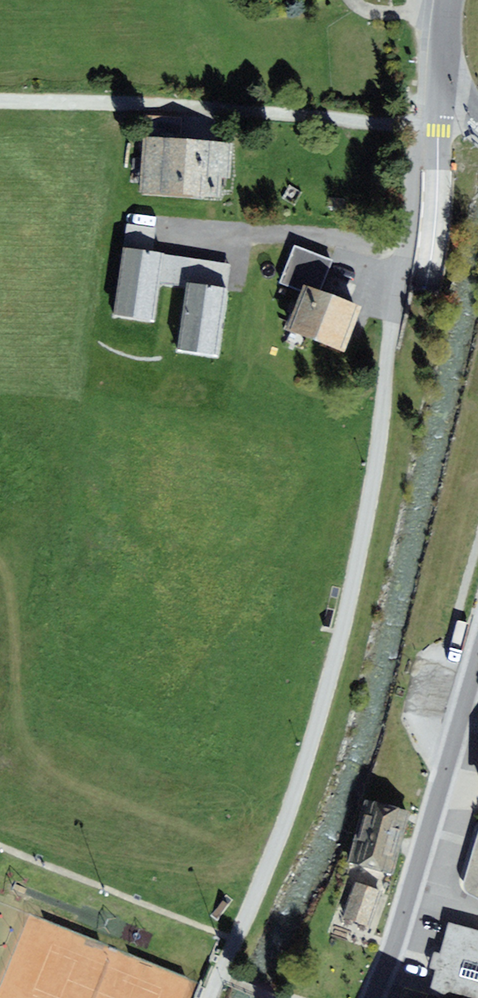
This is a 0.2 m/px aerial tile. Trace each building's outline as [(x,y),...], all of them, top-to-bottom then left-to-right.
[(234,143),(144,136),(140,192),(220,198),(221,177),(231,178),(234,143)] [(125,247),(153,251),(157,229),(129,224),(125,247)] [(305,284),(322,291),(335,260),(296,245),(280,283),(302,292),(305,284)] [(153,251),(125,247),(115,311),(155,318),(161,283),(165,253),(153,251)] [(232,263),(165,253),(161,283),(188,287),(189,283),(228,289),(232,263)] [(228,289),(189,283),(188,287),(179,346),(219,352),(228,289)] [(302,292),(287,328),(342,349),(360,306),(322,291),(305,284),(302,292)] [(363,799),(354,830),(402,843),(411,811),(363,799)] [(354,830),(346,862),(394,875),(402,843),(354,830)] [(465,880),(464,888),(470,895),(477,900),(477,837),(465,880)] [(355,881),(342,918),(370,928),(383,891),(355,881)] [(449,923),(440,956),(431,954),(428,967),(437,969),(430,995),(442,997),(477,997),(477,931),(449,923)]
